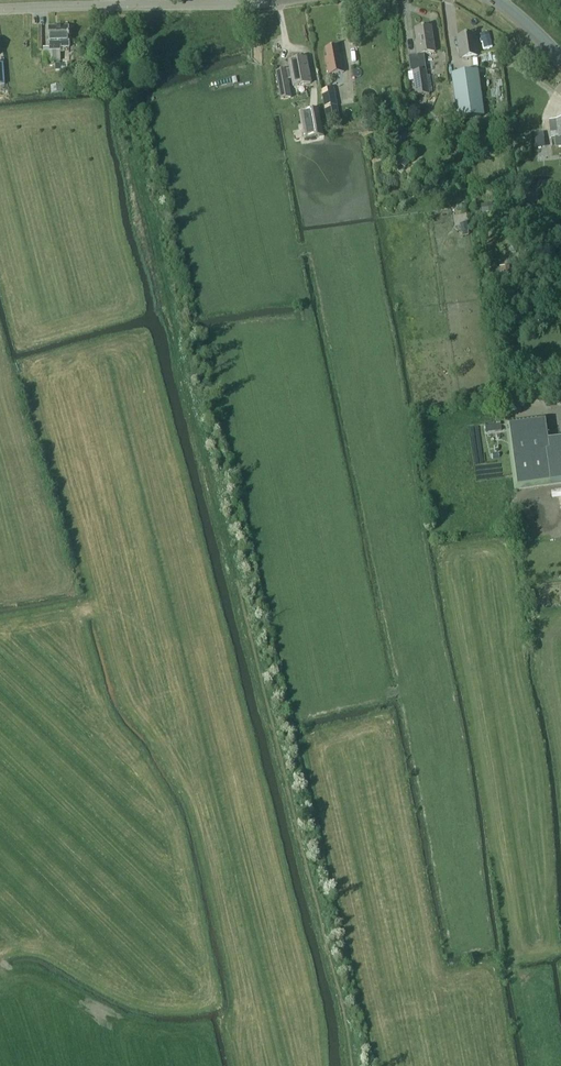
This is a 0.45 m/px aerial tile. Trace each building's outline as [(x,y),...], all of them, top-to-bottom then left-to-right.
[(49,27),(50,45),(44,45),(44,59),(60,58),(60,44),(69,44),(68,27),(49,27)] [(430,27),(415,29),(417,45),(415,45),(417,55),(409,56),(411,72),(412,71),(416,96),(429,95),(423,54),(434,53),(430,27)] [(477,57),(474,35),(458,37),(461,59),(477,57)] [(325,58),(328,74),(343,71),(340,55),(338,55),(337,46),(325,49),(326,57),(325,58)] [(311,83),(305,57),(288,61),(290,74),(286,75),(285,71),(275,73),(279,94),(289,92),(287,81),(291,80),(293,86),(311,83)] [(459,119),(483,116),(477,72),(453,76),(459,119)] [(63,85),(51,86),(52,93),(64,92),(63,85)] [(337,106),(334,88),(321,91),(325,109),(337,106)] [(304,125),(300,126),(303,139),(322,136),(317,108),(301,111),(304,125)] [(556,139),(556,147),(560,147),(560,120),(548,121),(549,139),(556,139)] [(286,134),(290,136),(295,127),(292,125),(286,134)] [(403,158),(398,164),(403,168),(408,163),(403,158)] [(493,203),(480,204),(480,213),(494,213),(493,203)] [(509,266),(499,267),(500,275),(510,274),(509,266)] [(545,416),(506,421),(515,489),(554,483),(560,482),(560,437),(548,438),(545,416)]
